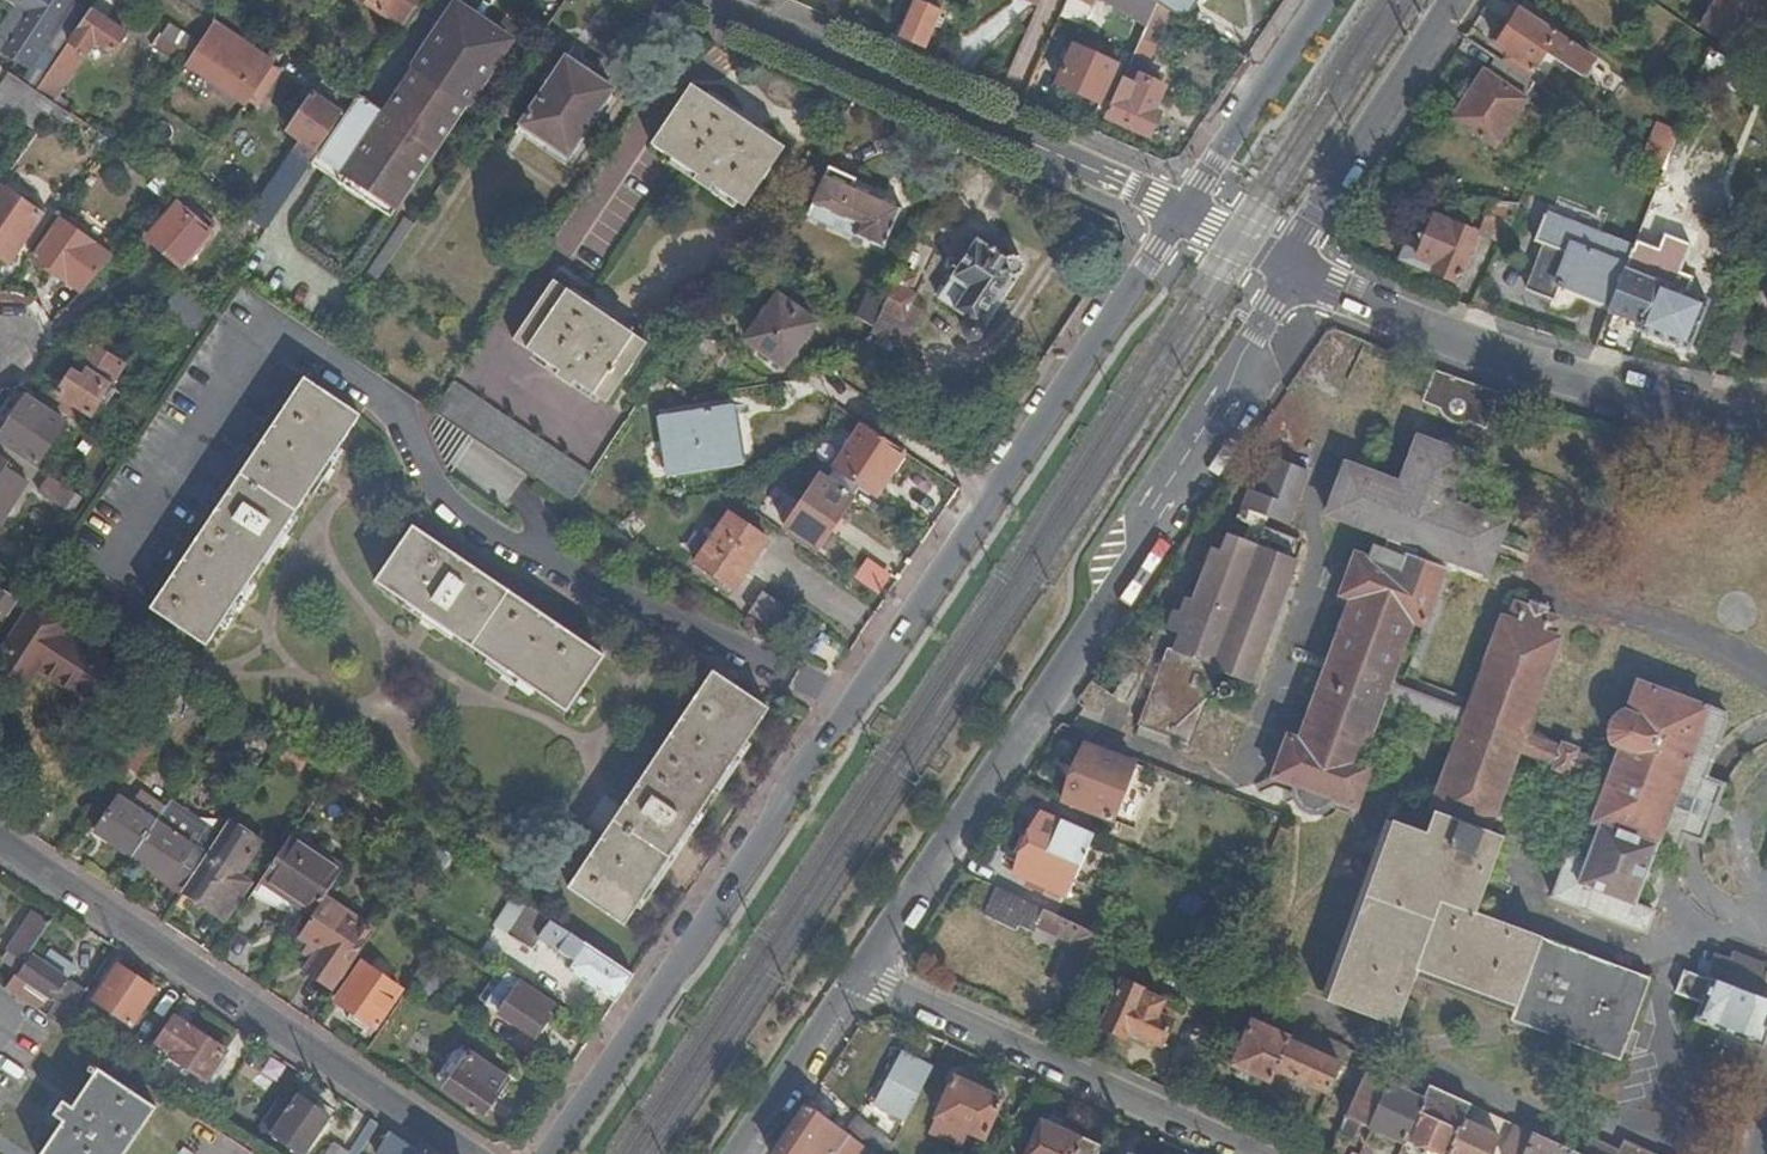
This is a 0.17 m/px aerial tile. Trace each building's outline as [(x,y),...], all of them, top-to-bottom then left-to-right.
[(80,23),(66,13),(72,4),(67,0),(7,0),(15,6),(25,12),(0,48),(26,65),(17,78),(36,91),(68,42),(80,23)] [(421,0),(358,0),(402,30),(421,0)] [(900,38),(926,49),(941,13),(925,6),(927,0),(917,0),(900,38)] [(1062,13),(1084,23),(1097,0),(1068,0),(1062,13)] [(1143,35),(1157,5),(1153,2),(1150,0),(1101,0),(1135,20),(1123,50),(1134,55),(1141,38),(1143,35)] [(1695,28),(1713,40),(1711,44),(1730,55),(1753,21),(1745,15),(1755,0),(1713,0),(1695,28)] [(1157,41),(1170,12),(1157,5),(1143,35),(1157,41)] [(15,6),(0,29),(0,48),(25,12),(15,6)] [(457,7),(415,70),(466,104),(508,42),(457,7)] [(127,34),(90,10),(80,23),(68,42),(85,53),(86,54),(96,40),(114,52),(127,34)] [(1505,28),(1542,51),(1578,75),(1589,57),(1516,10),(1505,28)] [(192,54),(199,43),(196,41),(168,24),(161,33),(181,47),(192,54)] [(244,104),(272,63),(212,24),(199,43),(192,54),(185,65),(244,104)] [(1505,28),(1504,27),(1493,44),(1513,57),(1510,62),(1523,71),(1527,66),(1531,69),(1542,51),(1505,28)] [(1713,40),(1695,28),(1692,33),(1698,37),(1711,44),(1713,40)] [(151,48),(172,61),(181,47),(161,33),(160,33),(151,48)] [(1141,38),(1134,55),(1148,61),(1155,44),(1141,38)] [(52,102),(85,53),(68,42),(36,91),(52,102)] [(1057,83),(1099,103),(1116,64),(1073,45),(1057,83)] [(521,125),(568,157),(612,89),(565,58),(521,125)] [(1567,105),(1497,58),(1488,72),(1482,72),(1450,120),(1493,148),(1524,101),(1548,117),(1541,128),(1550,136),(1567,105)] [(1746,65),(1741,74),(1766,89),(1766,77),(1746,65)] [(466,104),(415,70),(385,113),(359,96),(319,156),(398,208),(401,203),(466,104)] [(52,102),(36,91),(17,78),(8,72),(5,76),(0,84),(0,103),(40,130),(45,122),(57,105),(52,102)] [(1123,81),(1107,118),(1151,137),(1160,114),(1154,111),(1164,87),(1140,77),(1136,87),(1123,81)] [(343,116),(353,101),(321,79),(311,94),(343,116)] [(785,148),(694,87),(653,146),(682,166),(679,172),(709,191),(713,186),(744,209),(785,148)] [(266,231),(343,116),(311,94),(286,132),(302,143),(259,206),(261,208),(251,221),(266,231)] [(61,128),(71,114),(57,105),(45,122),(54,129),(61,128)] [(1644,155),(1663,167),(1675,132),(1658,124),(1644,155)] [(150,149),(137,139),(128,151),(141,160),(150,149)] [(810,215),(886,249),(904,208),(855,185),(858,179),(832,167),(810,215)] [(11,264),(47,211),(41,207),(38,210),(2,186),(0,189),(0,257),(11,264)] [(144,239),(184,272),(215,234),(177,201),(144,239)] [(1514,207),(1493,204),(1482,232),(1501,240),(1514,207)] [(1477,232),(1435,214),(1428,229),(1415,235),(1406,245),(1400,257),(1457,281),(1477,232)] [(1561,281),(1612,299),(1631,250),(1546,217),(1536,240),(1547,246),(1529,288),(1554,298),(1561,281)] [(34,257),(80,291),(112,258),(77,232),(61,220),(34,257)] [(1612,299),(1607,313),(1637,323),(1635,329),(1688,349),(1707,300),(1648,276),(1661,248),(1636,239),(1631,250),(1612,299)] [(1022,273),(1024,270),(1024,265),(1022,260),(1019,257),(1015,257),(1009,257),(1004,259),(976,241),(959,266),(951,262),(948,264),(947,267),(948,271),(954,274),(937,299),(968,320),(964,324),(963,328),(963,333),(966,338),(971,340),(978,340),(980,336),(983,331),(981,323),(1011,278),(1019,277),(1022,273)] [(875,326),(872,335),(891,344),(915,295),(909,291),(920,267),(915,265),(920,254),(912,249),(887,303),(875,326)] [(607,405),(647,345),(553,282),(513,341),(544,363),(542,368),(572,388),(576,383),(607,405)] [(856,316),(875,326),(887,303),(868,294),(856,316)] [(747,343),(783,368),(815,325),(779,298),(747,343)] [(178,300),(169,313),(184,323),(196,332),(206,318),(178,300)] [(1734,320),(1722,347),(1742,354),(1753,328),(1734,320)] [(322,336),(335,345),(345,330),(331,321),(322,336)] [(196,332),(184,323),(174,338),(189,347),(198,333),(196,332)] [(73,371),(57,394),(90,415),(125,364),(92,342),(78,363),(87,369),(82,377),(73,371)] [(1488,388),(1439,371),(1426,404),(1446,411),(1446,415),(1460,422),(1471,422),(1474,420),(1492,426),(1495,420),(1505,422),(1510,409),(1517,412),(1523,399),(1488,388)] [(149,608),(204,645),(358,417),(303,380),(149,608)] [(42,383),(35,393),(83,424),(90,415),(57,394),(42,383)] [(501,457),(572,505),(591,476),(455,384),(435,413),(501,457)] [(0,434),(0,443),(35,466),(64,422),(26,396),(0,434)] [(734,429),(730,409),(661,419),(664,442),(670,441),(676,477),(737,468),(732,429),(734,429)] [(854,496),(854,497),(862,485),(876,495),(906,452),(863,424),(826,478),(854,496)] [(1483,892),(1488,878),(1502,839),(1488,834),(1519,752),(1557,767),(1556,771),(1569,776),(1570,772),(1606,785),(1594,822),(1581,818),(1552,899),(1644,934),(1652,912),(1633,905),(1655,845),(1675,853),(1682,836),(1702,843),(1722,789),(1703,781),(1727,717),(1640,683),(1629,712),(1623,713),(1613,719),(1608,727),(1609,736),(1614,746),(1622,748),(1615,768),(1578,753),(1579,750),(1565,745),(1563,748),(1525,734),(1561,641),(1554,638),(1559,621),(1544,615),(1546,611),(1533,606),(1530,610),(1515,605),(1508,622),(1503,621),(1468,711),(1396,683),(1393,681),(1391,677),(1413,623),(1424,628),(1441,587),(1416,576),(1417,568),(1419,561),(1414,553),(1416,545),(1486,574),(1506,528),(1452,506),(1471,456),(1421,436),(1403,483),(1349,462),(1330,511),(1401,540),(1400,546),(1395,546),(1389,549),(1381,556),(1379,563),(1358,554),(1342,595),(1352,599),(1329,659),(1325,672),(1300,740),(1289,736),(1275,776),(1296,784),(1293,793),(1293,799),(1297,809),(1303,814),(1313,816),(1320,814),(1326,810),(1330,803),(1333,799),(1355,807),(1370,768),(1359,764),(1379,710),(1382,705),(1387,703),(1394,705),(1461,731),(1454,749),(1430,813),(1400,803),(1393,824),(1330,1003),(1398,1027),(1416,977),(1419,971),(1518,1005),(1541,938),(1476,915),(1483,892)] [(26,485),(3,469),(8,462),(0,456),(0,521),(26,485)] [(1304,479),(1271,468),(1263,493),(1250,490),(1244,506),(1242,505),(1238,517),(1252,522),(1245,540),(1230,534),(1223,552),(1214,549),(1188,616),(1176,611),(1170,629),(1182,634),(1177,649),(1169,647),(1138,732),(1175,746),(1178,739),(1187,741),(1217,664),(1221,665),(1220,670),(1251,682),(1260,657),(1290,572),(1297,559),(1259,545),(1270,516),(1288,523),(1304,479)] [(817,550),(854,496),(826,478),(821,474),(785,527),(817,550)] [(80,497),(56,480),(45,495),(70,512),(80,497)] [(732,591),(767,542),(729,516),(694,565),(732,591)] [(375,585),(567,715),(603,658),(412,530),(375,585)] [(4,590),(1,592),(0,592),(0,610),(7,615),(18,600),(4,590)] [(769,624),(781,606),(761,594),(749,612),(769,624)] [(91,703),(116,667),(61,630),(67,621),(35,600),(0,652),(0,668),(24,684),(35,667),(91,703)] [(1115,642),(1112,647),(1121,652),(1124,647),(1115,642)] [(1325,672),(1329,659),(1297,647),(1292,662),(1325,672)] [(182,664),(177,672),(181,675),(193,683),(198,674),(182,664)] [(567,887),(621,924),(766,709),(712,671),(567,887)] [(1388,723),(1454,749),(1461,731),(1394,705),(1388,723)] [(138,739),(122,763),(134,772),(150,747),(138,739)] [(1138,763),(1088,743),(1066,800),(1115,819),(1138,763)] [(129,853),(132,855),(164,807),(142,791),(132,804),(118,794),(95,830),(129,853)] [(164,807),(132,855),(182,889),(206,854),(219,836),(168,801),(164,807)] [(1042,813),(1015,871),(1063,894),(1091,835),(1042,813)] [(206,854),(182,889),(185,891),(208,855),(238,876),(261,842),(229,820),(219,836),(206,854)] [(1322,1000),(1330,1003),(1393,824),(1386,821),(1322,1000)] [(312,913),(324,897),(343,870),(294,835),(263,880),(312,913)] [(208,855),(185,891),(224,917),(247,882),(238,876),(208,855)] [(1514,887),(1488,878),(1483,892),(1509,900),(1514,887)] [(1056,981),(1075,990),(1101,935),(987,882),(976,906),(1021,927),(1024,923),(1038,929),(1041,924),(1075,939),(1056,981)] [(345,964),(349,966),(367,941),(338,921),(345,911),(324,897),(312,913),(300,933),(320,947),(309,964),(333,981),(345,964)] [(567,969),(616,1000),(632,976),(535,911),(518,937),(533,947),(539,937),(573,960),(567,969)] [(19,969),(50,924),(33,913),(2,958),(19,969)] [(1651,977),(1541,938),(1518,1005),(1515,1011),(1512,1021),(1620,1058),(1623,1058),(1651,977)] [(1734,949),(1732,956),(1716,951),(1713,961),(1708,975),(1766,995),(1766,961),(1734,949)] [(53,1000),(67,979),(75,967),(50,951),(42,963),(32,957),(8,990),(18,997),(28,983),(40,991),(36,997),(42,1001),(46,996),(53,1000)] [(1708,975),(1713,961),(1702,957),(1698,971),(1708,975)] [(335,999),(374,1026),(399,989),(360,962),(335,999)] [(118,965),(93,1000),(131,1025),(155,990),(118,965)] [(1766,1035),(1766,995),(1708,975),(1698,971),(1689,968),(1678,993),(1705,1001),(1698,1020),(1764,1045),(1766,1035)] [(520,981),(521,978),(509,970),(488,1002),(534,1034),(549,1013),(546,1012),(552,1003),(520,981)] [(1515,1011),(1518,1005),(1419,971),(1416,977),(1515,1011)] [(59,1004),(74,982),(67,979),(53,1000),(59,1004)] [(1150,991),(1124,980),(1103,1026),(1127,1038),(1133,1030),(1165,1044),(1177,1020),(1162,1013),(1167,1001),(1149,993),(1150,991)] [(75,1005),(86,991),(74,982),(59,1004),(49,1018),(61,1026),(75,1005)] [(1226,1005),(1243,1012),(1247,1002),(1231,995),(1226,1005)] [(61,1026),(72,1033),(82,1018),(77,1014),(81,1009),(75,1005),(61,1026)] [(206,1081),(227,1051),(174,1015),(155,1041),(172,1053),(170,1057),(206,1081)] [(1272,1081),(1279,1067),(1292,1036),(1255,1020),(1235,1064),(1272,1081)] [(1279,1067),(1331,1091),(1350,1049),(1298,1024),(1292,1036),(1279,1067)] [(435,1080),(445,1086),(469,1051),(459,1045),(435,1080)] [(445,1086),(482,1112),(506,1077),(469,1051),(445,1086)] [(877,1104),(907,1120),(934,1069),(904,1054),(877,1104)] [(1362,1121),(1375,1127),(1393,1086),(1400,1072),(1373,1059),(1339,1131),(1355,1139),(1362,1121)] [(156,1108),(91,1065),(87,1071),(93,1076),(71,1108),(56,1098),(48,1111),(63,1122),(40,1153),(124,1153),(156,1108)] [(1400,1072),(1393,1086),(1425,1101),(1432,1086),(1400,1072)] [(938,1118),(979,1136),(982,1091),(956,1079),(938,1118)] [(1408,1141),(1410,1136),(1425,1101),(1393,1086),(1375,1127),(1408,1141)] [(1465,1119),(1472,1104),(1432,1086),(1425,1101),(1410,1136),(1429,1146),(1425,1153),(1449,1153),(1465,1119)] [(986,1091),(982,1136),(986,1138),(1004,1100),(986,1091)] [(330,1116),(300,1096),(292,1107),(282,1101),(264,1129),(301,1153),(305,1153),(330,1116)] [(850,1136),(846,1132),(809,1104),(776,1153),(836,1153),(850,1136)] [(874,1153),(890,1153),(894,1145),(857,1117),(846,1132),(850,1136),(874,1153)] [(1104,1145),(1045,1118),(1027,1153),(1100,1153),(1104,1145)] [(378,1123),(372,1119),(348,1153),(357,1153),(378,1123)] [(1449,1153),(1493,1153),(1501,1135),(1465,1119),(1449,1153)] [(1535,1134),(1519,1126),(1506,1153),(1526,1153),(1535,1134)] [(391,1132),(376,1153),(424,1153),(391,1132)] [(1535,1134),(1526,1153),(1580,1153),(1535,1134)] [(1630,1141),(1625,1153),(1596,1141),(1590,1153),(1659,1153),(1630,1141)]
